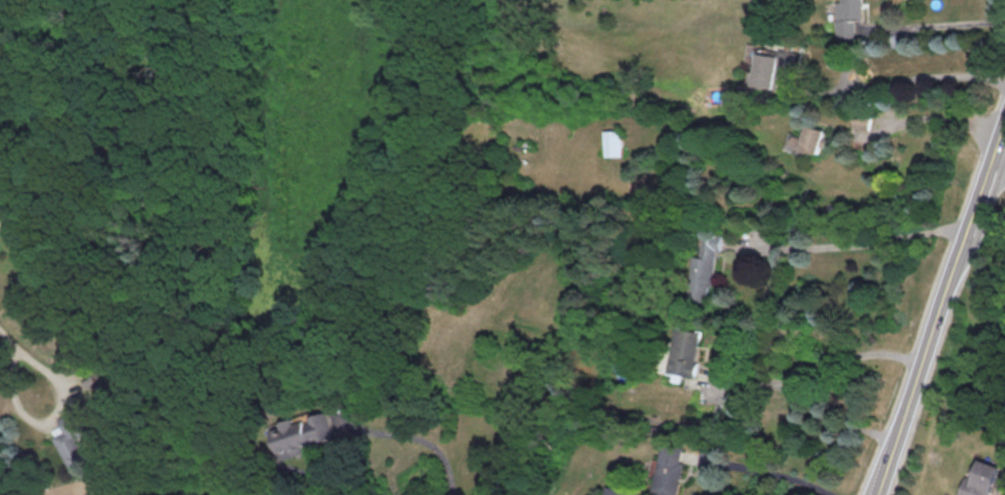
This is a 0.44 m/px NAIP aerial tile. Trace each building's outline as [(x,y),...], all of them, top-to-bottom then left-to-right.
[(841,0),(837,0),(837,37),(856,36),(856,19),(863,19),(863,0),(841,0)] [(780,88),(783,67),(799,70),(801,52),(761,46),(756,84),(780,88)] [(787,132),(783,143),(818,154),(826,129),(807,124),(803,137),(787,132)] [(624,155),(623,129),(606,130),(606,155),(624,155)] [(687,298),(709,302),(723,231),(702,227),(687,298)] [(672,372),(697,375),(703,330),(677,326),(672,372)] [(54,436),(72,471),(90,462),(81,444),(91,439),(76,409),(58,417),(65,430),(54,436)] [(337,437),(330,411),(311,416),(312,419),(297,423),(296,417),(281,421),(282,427),(273,429),(280,459),(316,449),(314,442),(337,437)] [(664,494),(681,494),(688,460),(683,459),(686,447),(666,443),(656,494),(664,494)] [(1002,465),(981,458),(974,477),(967,474),(960,494),(992,494),(1002,465)] [(638,487),(614,485),(613,494),(637,494),(638,487)]
